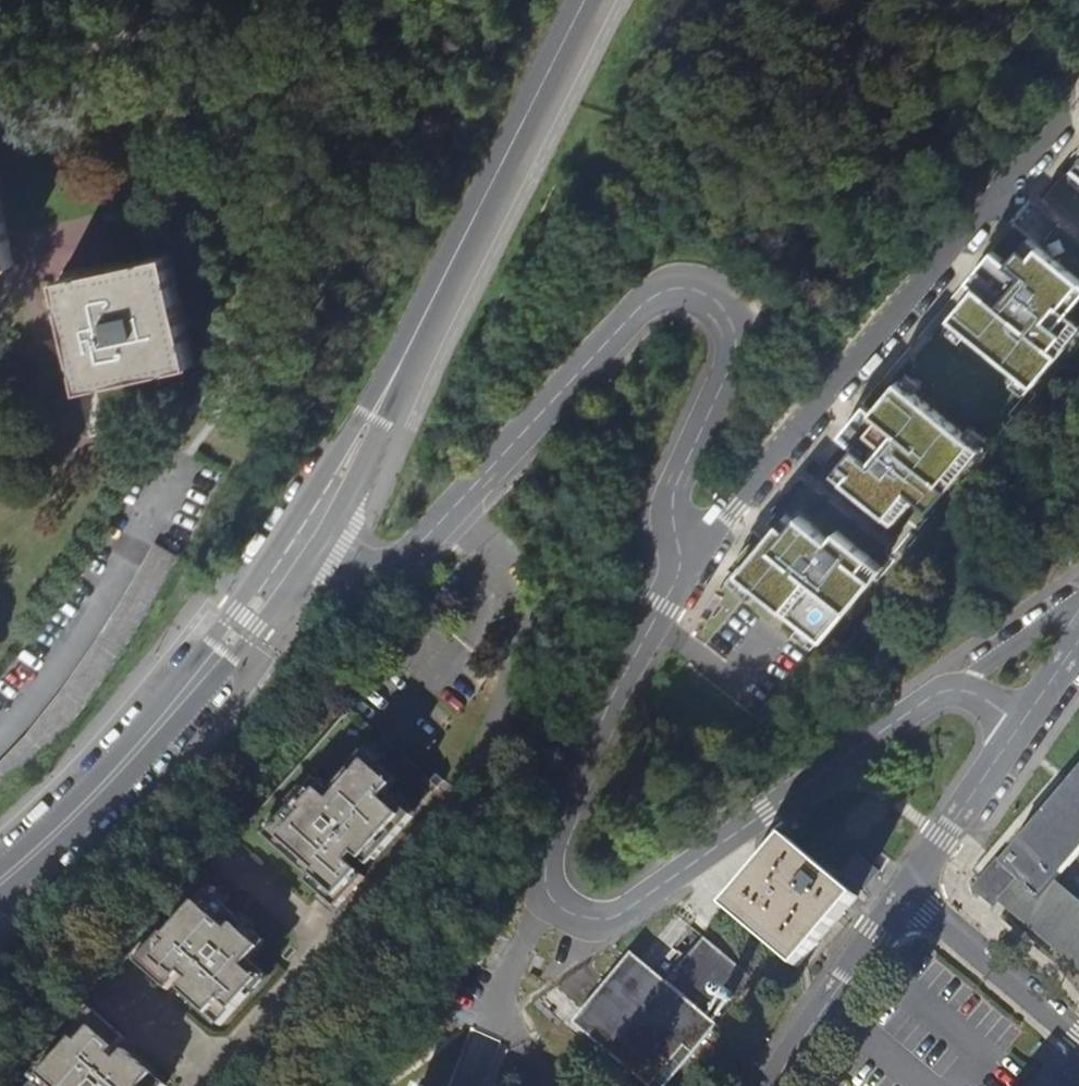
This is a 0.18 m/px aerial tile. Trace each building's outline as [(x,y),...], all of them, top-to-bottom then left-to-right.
[(13,264),(0,206),(0,267),(13,264)] [(1039,245),(1029,237),(1022,246),(1032,254),(1039,245)] [(950,317),(1033,386),(1078,331),(1078,319),(1070,312),(1078,300),(1078,278),(1039,245),(1032,254),(1022,246),(1009,261),(994,249),(977,270),(984,276),(977,285),(950,317)] [(84,388),(193,364),(168,256),(60,279),(84,388)] [(977,285),(984,276),(977,270),(969,279),(977,285)] [(915,498),(930,510),(981,449),(898,381),(872,412),(864,421),(857,415),(840,436),(855,448),(842,463),(852,472),(844,481),(895,523),(915,498)] [(872,412),(865,406),(857,415),(864,421),(872,412)] [(844,481),(852,472),(842,463),(834,473),(844,481)] [(793,521),(786,514),(779,523),(786,529),(793,521)] [(779,523),(737,573),(821,641),(872,580),(860,570),(869,558),(836,530),(828,540),(798,515),(793,521),(786,529),(779,523)] [(872,580),(882,568),(869,558),(860,570),(872,580)] [(316,779),(264,836),(310,877),(306,882),(336,908),(364,877),(359,872),(366,864),(368,865),(412,816),(387,793),(397,781),(364,751),(329,790),(316,779)] [(436,774),(430,781),(438,788),(444,780),(436,774)] [(1054,882),(1078,852),(1078,776),(1003,865),(1018,878),(1000,900),(1071,962),(1078,968),(1078,902),(1054,882)] [(798,968),(858,897),(787,838),(727,908),(798,968)] [(860,852),(846,870),(867,886),(881,867),(860,852)] [(266,942),(208,890),(167,936),(163,932),(136,962),(167,991),(173,984),(220,1025),(265,974),(250,960),(266,942)] [(754,980),(703,937),(665,981),(665,982),(631,953),(572,1022),(646,1085),(666,1085),(754,980)] [(44,1085),(165,1085),(166,1085),(119,1044),(125,1037),(93,1009),(66,1039),(78,1049),(44,1085)]
